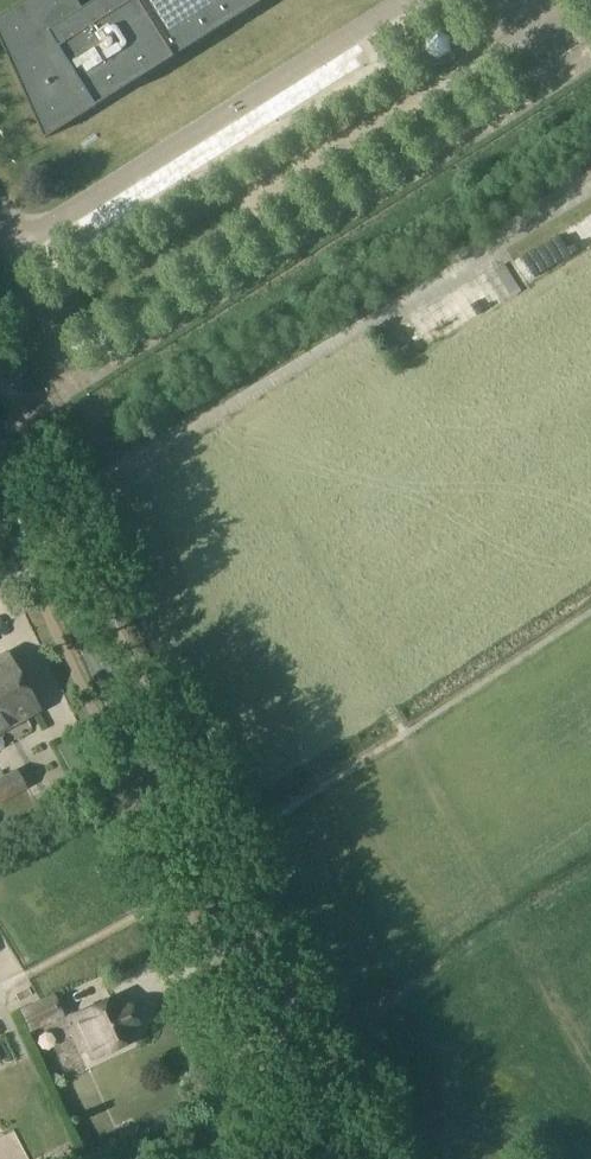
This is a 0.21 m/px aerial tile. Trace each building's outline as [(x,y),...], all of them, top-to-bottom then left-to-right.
[(0,16),(0,33),(47,137),(98,106),(121,144),(135,136),(230,77),(209,45),(114,103),(111,98),(271,0),(97,0),(85,8),(80,0),(26,0),(0,16)] [(0,654),(0,732),(40,710),(7,650),(0,654)] [(0,778),(0,801),(26,787),(16,769),(0,778)] [(21,1009),(30,1028),(62,1013),(54,994),(21,1009)] [(128,1002),(116,1008),(111,998),(74,1016),(94,1057),(132,1039),(127,1030),(139,1024),(128,1002)]
